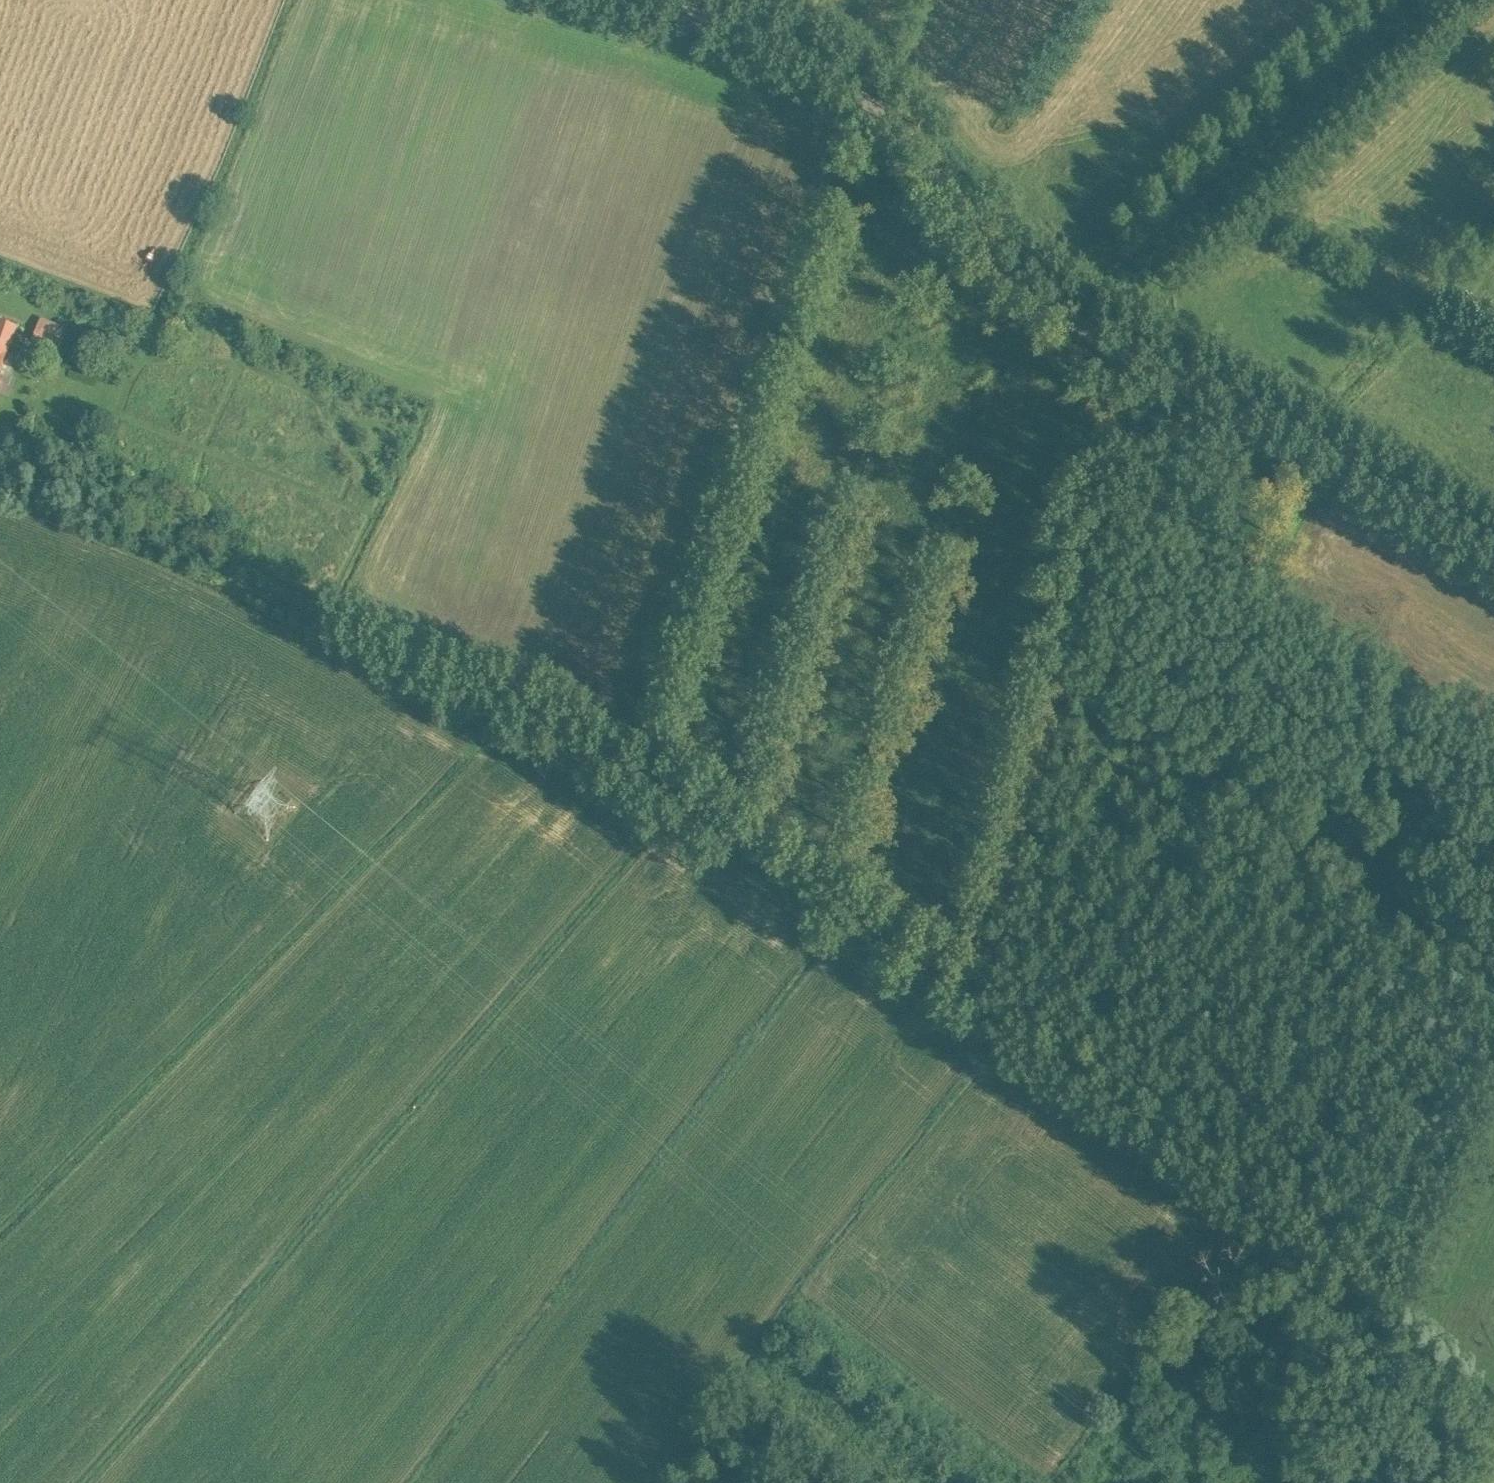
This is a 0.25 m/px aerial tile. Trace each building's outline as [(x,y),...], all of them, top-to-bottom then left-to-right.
[(15,326),(0,320),(0,370),(15,326)] [(38,326),(32,340),(56,350),(62,336),(38,326)]
